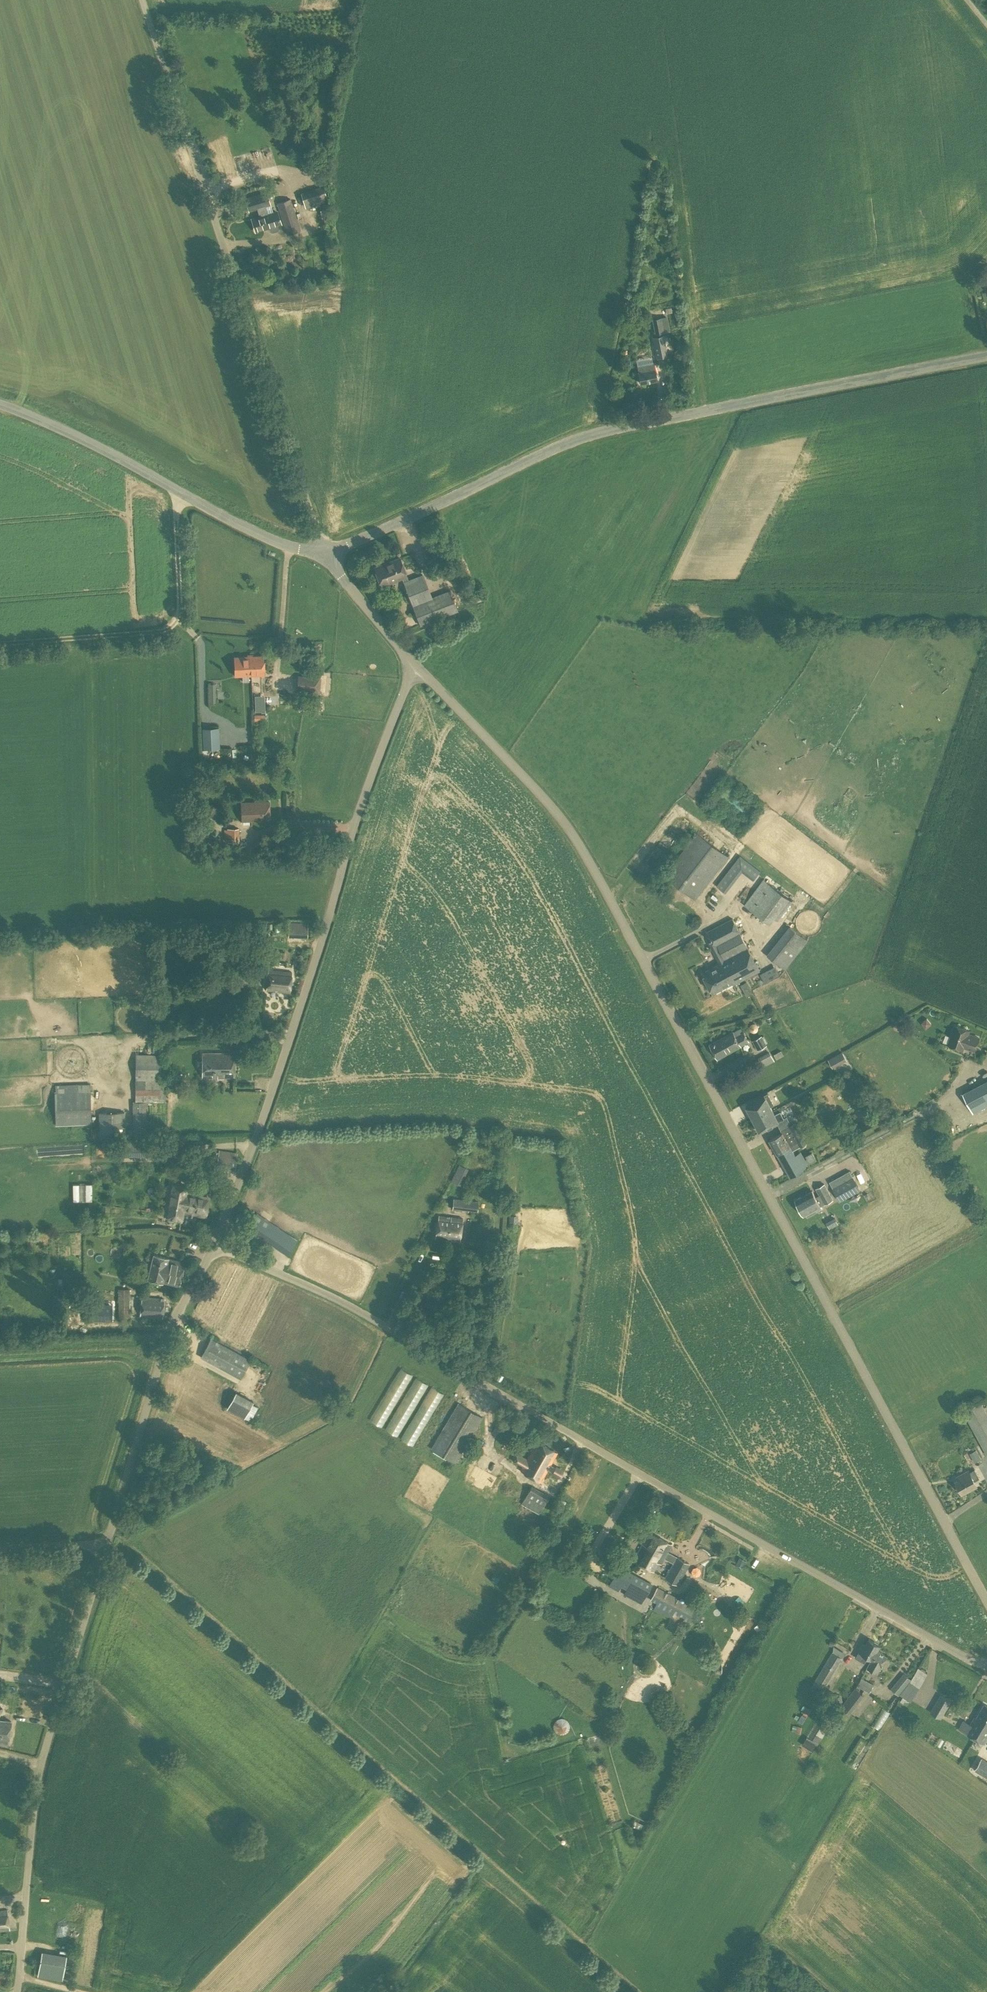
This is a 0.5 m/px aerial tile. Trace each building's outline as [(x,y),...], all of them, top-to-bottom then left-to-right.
[(302,148),(314,145),(311,135),(299,138),(302,148)] [(272,211),(271,205),(267,191),(244,198),(249,212),(257,209),(259,217),(252,219),(256,231),(269,228),(270,231),(273,232),(277,231),(278,229),(277,225),(282,224),(278,210),(272,211)] [(310,205),(319,204),(318,196),(308,198),(310,205)] [(287,235),(301,230),(291,198),(277,203),(287,235)] [(655,334),(663,332),(660,317),(652,319),(655,334)] [(656,357),(667,355),(663,336),(652,338),(656,357)] [(641,383),(656,380),(653,363),(638,366),(641,383)] [(409,580),(400,558),(375,568),(382,587),(402,578),(421,625),(458,610),(450,591),(432,598),(423,575),(409,580)] [(474,603),(483,600),(478,587),(470,590),(474,603)] [(235,676),(250,675),(249,657),(234,658),(235,676)] [(249,657),(250,675),(263,674),(262,657),(249,657)] [(308,662),(309,658),(300,657),(300,662),(300,665),(308,665),(308,662)] [(320,693),(321,678),(299,676),(298,690),(320,693)] [(219,728),(202,728),(203,748),(219,748),(219,728)] [(242,821),(270,820),(269,802),(241,803),(242,821)] [(209,822),(194,822),(195,833),(209,833),(209,822)] [(239,842),(239,828),(227,828),(227,829),(224,829),(224,841),(227,841),(227,842),(239,842)] [(696,899),(729,857),(697,832),(664,875),(696,899)] [(739,856),(717,886),(723,891),(742,867),(755,878),(761,871),(740,855),(739,856)] [(762,908),(777,889),(763,879),(744,905),(771,925),(776,918),(762,908)] [(741,933),(733,919),(707,932),(712,941),(708,943),(720,964),(703,973),(713,993),(732,983),(733,985),(760,971),(748,948),(724,960),(717,945),(741,933)] [(307,937),(307,924),(289,924),(288,936),(307,937)] [(785,969),(808,941),(789,926),(767,955),(785,969)] [(290,994),(292,973),(269,970),(266,991),(290,994)] [(765,971),(760,974),(765,983),(770,980),(765,971)] [(746,981),(741,985),(744,990),(750,987),(746,981)] [(253,1013),(248,1007),(242,1014),(248,1019),(253,1013)] [(974,1050),(978,1037),(967,1034),(969,1030),(955,1026),(949,1044),(962,1049),(963,1046),(974,1050)] [(737,1037),(734,1032),(710,1045),(718,1059),(741,1046),(741,1045),(749,1041),(745,1033),(737,1037)] [(758,1050),(767,1045),(762,1035),(752,1040),(758,1050)] [(777,1060),(784,1055),(781,1050),(774,1054),(777,1060)] [(833,1068),(847,1060),(843,1052),(828,1059),(833,1068)] [(234,1078),(234,1053),(203,1053),(203,1078),(234,1078)] [(161,1080),(161,1055),(136,1054),(135,1080),(135,1102),(132,1102),(134,1138),(147,1138),(145,1101),(163,1102),(164,1080),(161,1080)] [(986,1105),(986,1080),(963,1093),(973,1112),(986,1105)] [(91,1124),(90,1084),(78,1085),(78,1084),(54,1085),(55,1125),(91,1124)] [(770,1106),(774,1104),(770,1096),(768,1092),(746,1104),(752,1116),(761,1112),(762,1114),(764,1113),(763,1113),(766,1111),(765,1109),(770,1106)] [(775,1115),(770,1106),(765,1109),(766,1111),(763,1113),(764,1113),(762,1114),(761,1112),(752,1116),(759,1130),(783,1117),(780,1112),(775,1115)] [(99,1139),(125,1138),(124,1112),(98,1113),(99,1139)] [(813,1139),(803,1121),(797,1124),(796,1122),(781,1130),(782,1132),(769,1139),(790,1177),(804,1169),(793,1151),(813,1139)] [(235,1170),(238,1154),(218,1151),(215,1166),(235,1170)] [(809,1162),(816,1159),(812,1151),(806,1155),(809,1162)] [(460,1185),(468,1169),(459,1164),(451,1180),(460,1185)] [(850,1171),(844,1174),(847,1180),(853,1176),(850,1171)] [(840,1201),(861,1190),(853,1176),(847,1180),(832,1188),(840,1201)] [(833,1200),(825,1184),(816,1188),(819,1195),(816,1197),(813,1191),(796,1200),(804,1215),(806,1214),(807,1216),(816,1211),(815,1209),(833,1200)] [(183,1213),(187,1190),(187,1187),(173,1185),(168,1219),(182,1221),(183,1213)] [(187,1190),(183,1213),(205,1217),(209,1193),(187,1190)] [(468,1212),(470,1201),(453,1199),(452,1210),(468,1212)] [(284,1252),(294,1237),(260,1213),(250,1228),(284,1252)] [(517,1228),(518,1215),(509,1215),(508,1227),(517,1228)] [(460,1243),(463,1219),(440,1216),(436,1240),(460,1243)] [(827,1222),(831,1228),(839,1224),(836,1217),(827,1222)] [(179,1286),(184,1264),(168,1260),(168,1259),(154,1255),(148,1279),(162,1283),(163,1282),(179,1286)] [(118,1318),(130,1318),(129,1289),(118,1289),(118,1318)] [(427,1306),(429,1294),(419,1293),(418,1305),(427,1306)] [(103,1303),(103,1298),(84,1298),(84,1319),(115,1319),(114,1303),(103,1303)] [(162,1319),(164,1300),(142,1298),(140,1317),(162,1319)] [(250,1361),(216,1342),(211,1351),(205,1347),(200,1356),(241,1378),(250,1361)] [(232,1390),(225,1408),(243,1415),(250,1397),(232,1390)] [(455,1463),(483,1417),(458,1402),(431,1448),(455,1463)] [(981,1402),(963,1411),(986,1455),(986,1412),(981,1402)] [(563,1472),(551,1465),(557,1454),(537,1443),(521,1472),(541,1482),(548,1471),(560,1477),(563,1472)] [(478,1466),(470,1482),(500,1496),(512,1470),(490,1460),(485,1469),(478,1466)] [(980,1478),(975,1469),(970,1471),(969,1470),(956,1477),(958,1480),(956,1481),(962,1493),(977,1485),(975,1481),(980,1478)] [(539,1514),(549,1495),(531,1485),(521,1504),(539,1514)] [(675,1560),(666,1555),(672,1545),(648,1532),(641,1545),(642,1545),(633,1561),(654,1573),(662,1557),(674,1562),(665,1578),(678,1585),(689,1564),(677,1557),(675,1560)] [(609,1566),(607,1570),(615,1574),(619,1566),(623,1560),(616,1556),(610,1566),(609,1566)] [(746,1561),(739,1557),(735,1564),(742,1568),(746,1561)] [(620,1586),(626,1589),(634,1574),(619,1566),(615,1574),(609,1586),(618,1591),(620,1586)] [(641,1604),(651,1584),(634,1574),(626,1589),(623,1594),(641,1604)] [(690,1617),(695,1607),(657,1587),(650,1600),(657,1603),(654,1608),(671,1617),(673,1613),(684,1618),(681,1623),(687,1626),(692,1618),(690,1617)] [(583,1638),(588,1629),(581,1625),(576,1634),(583,1638)] [(592,1643),(597,1635),(591,1631),(586,1640),(592,1643)] [(877,1651),(878,1651),(881,1645),(869,1639),(865,1645),(863,1644),(859,1652),(856,1657),(866,1663),(869,1658),(872,1660),(877,1651)] [(821,1695),(843,1658),(833,1651),(813,1683),(814,1683),(811,1688),(821,1695)] [(887,1656),(878,1651),(877,1651),(872,1660),(868,1667),(878,1672),(887,1656)] [(911,1701),(920,1687),(928,1673),(918,1667),(910,1681),(899,1694),(911,1701)] [(898,1695),(911,1679),(904,1673),(891,1688),(898,1695)] [(869,1692),(874,1684),(861,1677),(857,1685),(869,1692)] [(850,1714),(865,1695),(855,1688),(841,1707),(850,1714)] [(941,1718),(951,1701),(940,1695),(930,1712),(941,1718)] [(959,1728),(975,1737),(984,1722),(983,1722),(986,1716),(986,1715),(986,1706),(984,1704),(976,1718),(975,1717),(971,1724),(964,1720),(959,1728)] [(830,1733),(841,1715),(838,1713),(827,1731),(830,1733)] [(975,1737),(985,1743),(986,1740),(986,1716),(983,1722),(984,1722),(975,1737)] [(9,1737),(11,1736),(11,1733),(10,1731),(11,1722),(0,1720),(0,1744),(8,1745),(9,1737)] [(817,1745),(830,1725),(824,1721),(812,1740),(807,1736),(802,1744),(812,1751),(816,1745),(817,1745)] [(944,1739),(940,1747),(963,1758),(967,1750),(944,1739)] [(982,1757),(974,1770),(986,1777),(986,1761),(982,1757)] [(56,1897),(56,1909),(69,1909),(69,1897),(56,1897)] [(9,1920),(8,1910),(0,1910),(0,1921),(9,1920)] [(0,1921),(0,1931),(10,1930),(9,1920),(0,1921)] [(59,1923),(53,1923),(53,1921),(44,1922),(45,1931),(60,1929),(59,1923)] [(67,1955),(42,1951),(38,1975),(62,1979),(67,1955)]
